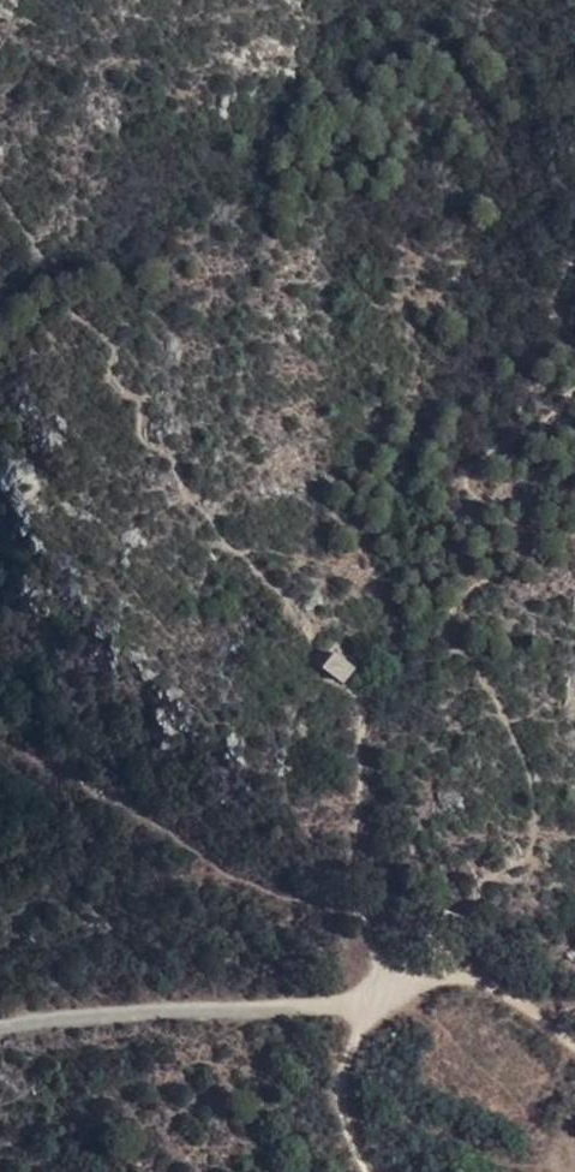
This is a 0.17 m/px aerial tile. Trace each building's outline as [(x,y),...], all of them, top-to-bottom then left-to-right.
[(348,619),(327,634),(373,697),(393,682),(348,619)]
